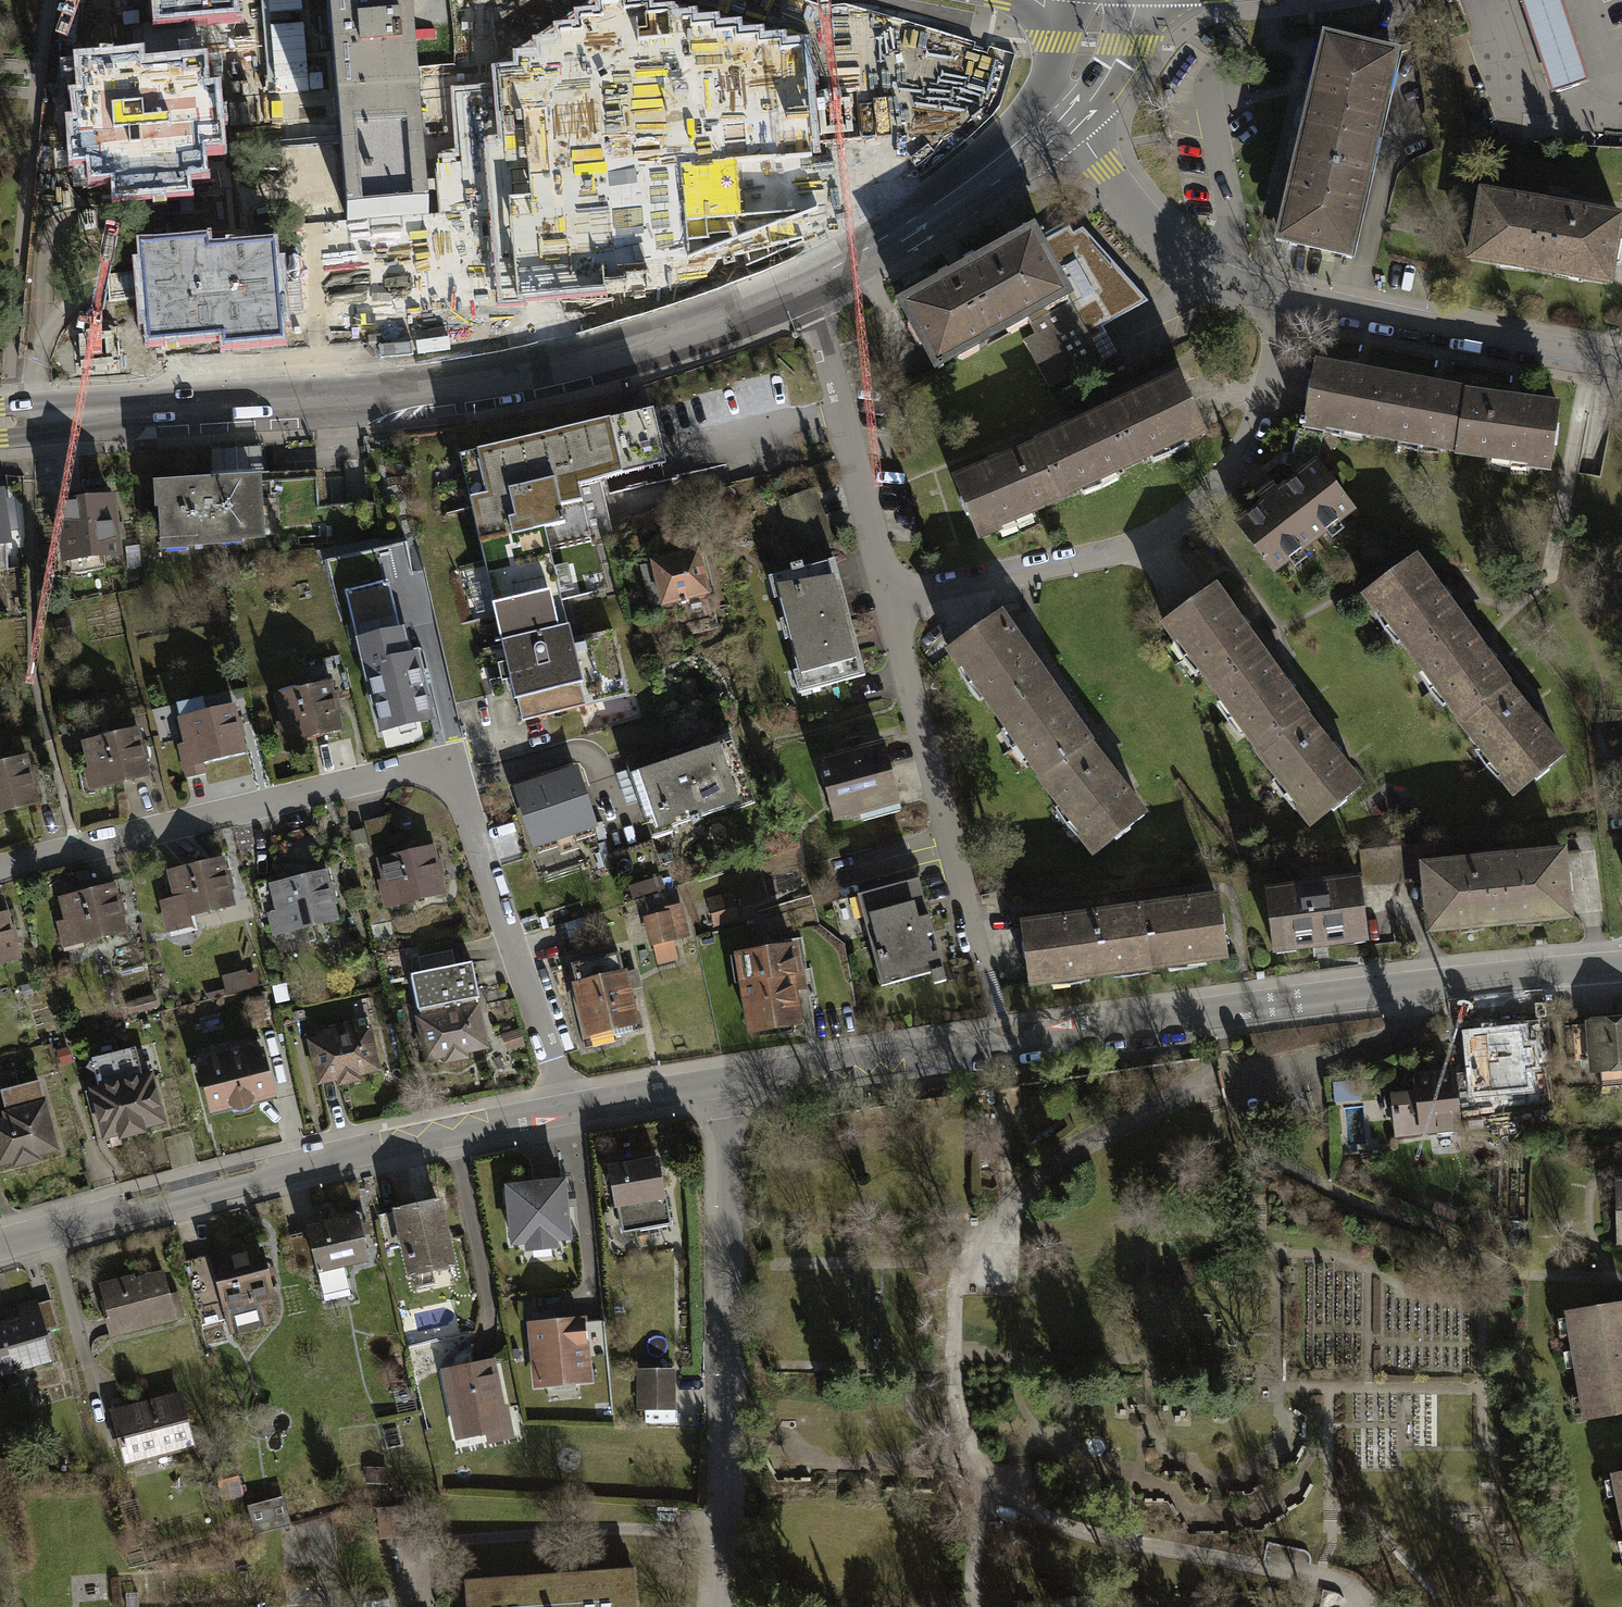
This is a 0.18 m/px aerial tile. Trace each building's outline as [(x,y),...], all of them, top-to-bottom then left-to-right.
[(160,6),(171,5),(172,23),(233,18),(232,0),(159,0),(160,6)] [(403,0),(328,0),(347,220),(422,214),(406,26),(403,0)] [(1551,95),(1590,82),(1562,0),(1519,0),(1551,95)] [(519,73),(497,75),(516,297),(606,290),(606,284),(627,282),(627,275),(649,274),(648,267),(669,265),(669,259),(691,257),(690,244),(733,241),(732,228),(775,225),(774,212),(817,208),(804,48),(782,50),(781,42),(760,44),(759,37),(737,38),(737,31),(715,33),(714,25),(693,27),(692,20),(670,21),(670,14),(648,16),(647,8),(626,10),(625,3),(600,5),(601,17),(580,19),(581,31),(559,33),(560,45),(538,47),(539,59),(518,61),(519,73)] [(1332,45),(1286,242),(1347,255),(1361,195),(1379,114),(1392,59),(1332,45)] [(139,62),(91,66),(93,85),(83,86),(84,100),(76,101),(78,129),(73,129),(74,145),(84,145),(85,163),(90,163),(92,183),(116,181),(117,189),(136,188),(137,197),(167,195),(166,185),(185,184),(184,178),(203,176),(201,151),(209,150),(207,132),(217,131),(214,96),(203,97),(202,78),(183,80),(182,70),(140,74),(139,62)] [(1468,261),(1611,287),(1621,226),(1621,219),(1480,194),(1468,261)] [(1063,232),(1069,229),(1061,213),(1033,229),(1033,230),(1044,246),(1040,248),(1042,252),(1066,239),(1063,232)] [(1087,334),(1146,301),(1082,230),(1073,235),(1069,229),(1063,232),(1066,239),(1042,252),(1040,248),(1044,246),(1033,230),(1010,245),(1011,247),(970,269),(969,267),(953,276),(954,278),(903,306),(939,370),(943,367),(942,364),(959,355),(957,352),(974,343),(976,345),(1008,328),(1006,325),(1023,316),(1025,318),(1026,317),(1045,307),(1043,304),(1064,292),(1079,319),(1087,334)] [(141,248),(149,343),(223,337),(224,346),(282,342),(273,246),(208,252),(207,243),(141,248)] [(1045,307),(1026,317),(1035,334),(1023,340),(1049,387),(1104,362),(1091,341),(1085,344),(1073,321),(1079,319),(1064,292),(1043,304),(1045,307)] [(1105,333),(1091,341),(1104,362),(1117,355),(1105,333)] [(1315,362),(1302,427),(1460,454),(1460,456),(1552,471),(1563,405),(1513,397),(1438,384),(1366,372),(1315,362)] [(980,541),(1069,504),(1213,438),(1185,377),(1149,393),(1075,426),(1002,458),(953,478),(980,541)] [(653,407),(461,451),(523,717),(630,693),(615,627),(574,636),(567,605),(617,593),(604,536),(614,534),(601,477),(666,462),(653,407)] [(1233,527),(1273,580),(1358,515),(1317,462),(1277,493),(1233,527)] [(265,480),(167,484),(170,551),(268,546),(267,535),(371,530),(370,509),(329,511),(327,477),(265,480)] [(0,495),(0,545),(13,543),(5,494),(0,495)] [(816,494),(779,508),(799,561),(836,547),(816,494)] [(121,496),(60,502),(66,563),(127,557),(121,496)] [(650,554),(663,600),(710,586),(697,540),(650,554)] [(1358,588),(1499,772),(1495,775),(1511,795),(1571,749),(1516,679),(1519,676),(1417,543),(1358,588)] [(801,698),(866,681),(857,647),(834,563),(769,580),(801,698)] [(345,591),(357,643),(362,641),(383,729),(430,717),(415,656),(406,659),(400,632),(396,633),(384,582),(345,591)] [(1161,628),(1264,765),(1319,832),(1371,788),(1333,743),(1318,725),(1288,685),(1241,621),(1216,588),(1161,628)] [(945,656),(1047,793),(1102,860),(1154,816),(1122,778),(1101,753),(1072,714),(1023,648),(999,616),(945,656)] [(338,683),(283,696),(294,742),(349,729),(338,683)] [(237,706),(183,718),(192,762),(246,751),(237,706)] [(147,726),(87,737),(96,788),(156,776),(147,726)] [(674,830),(672,822),(691,815),(692,819),(701,816),(700,813),(733,802),(735,807),(754,800),(731,733),(629,768),(653,837),(674,830)] [(818,767),(835,829),(901,812),(884,750),(818,767)] [(0,764),(0,815),(43,801),(28,756),(0,764)] [(516,781),(539,849),(557,843),(560,850),(578,844),(575,835),(592,829),(589,821),(597,819),(577,760),(516,781)] [(373,854),(394,850),(386,819),(366,823),(373,854)] [(1420,849),(1428,925),(1574,910),(1566,834),(1420,849)] [(621,899),(667,884),(653,841),(607,856),(621,899)] [(432,847),(380,859),(385,880),(382,881),(389,907),(443,893),(432,847)] [(1573,854),(1574,909),(1601,909),(1599,854),(1573,854)] [(226,857),(172,872),(184,919),(239,905),(226,857)] [(846,885),(880,881),(879,871),(844,874),(846,885)] [(332,874),(275,886),(285,936),(343,924),(332,874)] [(1266,893),(1274,955),(1369,943),(1361,881),(1266,893)] [(920,882),(858,899),(883,993),(945,977),(920,882)] [(116,884),(59,903),(74,948),(132,928),(116,884)] [(1020,922),(1029,987),(1227,961),(1219,897),(1179,902),(1071,915),(1020,922)] [(737,918),(731,898),(709,904),(715,924),(737,918)] [(666,905),(667,908),(644,913),(650,942),(652,941),(658,962),(677,957),(672,937),(690,932),(682,901),(666,905)] [(0,918),(0,968),(25,960),(11,915),(0,918)] [(735,957),(748,1035),(802,1026),(788,948),(735,957)] [(422,973),(411,975),(418,1010),(437,1006),(464,1000),(479,997),(472,962),(455,966),(452,950),(418,957),(422,973)] [(571,964),(588,1034),(614,1028),(615,1034),(631,1030),(630,1024),(636,1022),(628,990),(635,988),(631,971),(624,973),(619,953),(571,964)] [(439,1014),(418,1018),(426,1059),(447,1055),(448,1060),(466,1057),(465,1052),(486,1047),(478,1006),(465,1008),(464,1000),(437,1006),(439,1014)] [(1591,1076),(1621,1073),(1621,1021),(1586,1024),(1591,1076)] [(325,1038),(310,1042),(319,1083),(339,1078),(340,1084),(359,1079),(358,1074),(378,1069),(369,1028),(358,1031),(356,1023),(324,1030),(325,1038)] [(1469,1036),(1474,1093),(1528,1088),(1526,1068),(1535,1067),(1533,1047),(1524,1047),(1523,1031),(1469,1036)] [(225,1063),(202,1068),(213,1109),(233,1104),(234,1109),(252,1104),(251,1099),(272,1094),(261,1053),(249,1056),(247,1048),(223,1054),(225,1063)] [(108,1093),(94,1097),(104,1137),(119,1133),(121,1138),(145,1131),(144,1127),(163,1121),(151,1074),(141,1076),(134,1049),(93,1060),(89,1068),(96,1072),(99,1086),(106,1084),(108,1093)] [(272,1093),(290,1092),(287,1057),(269,1059),(272,1093)] [(1408,1138),(1463,1133),(1457,1067),(1402,1072),(1408,1138)] [(0,1122),(0,1165),(13,1161),(15,1166),(39,1160),(37,1155),(57,1150),(39,1082),(2,1092),(10,1119),(0,1122)] [(631,1203),(636,1231),(672,1224),(667,1195),(664,1195),(657,1160),(609,1168),(616,1205),(631,1203)] [(508,1187),(514,1242),(569,1237),(563,1182),(508,1187)] [(398,1210),(412,1274),(452,1265),(438,1201),(398,1210)] [(317,1265),(323,1293),(349,1287),(344,1264),(368,1258),(359,1219),(289,1234),(297,1270),(317,1265)] [(233,1249),(212,1255),(212,1257),(232,1331),(266,1322),(261,1304),(274,1300),(261,1250),(235,1257),(233,1249)] [(232,1331),(212,1257),(184,1264),(205,1346),(234,1339),(232,1331)] [(100,1286),(107,1309),(104,1310),(111,1336),(169,1320),(163,1297),(169,1295),(163,1273),(134,1280),(133,1277),(100,1286)] [(1,1368),(27,1361),(28,1364),(53,1357),(45,1331),(58,1327),(50,1299),(19,1308),(23,1319),(0,1325),(0,1363),(1,1368)] [(1586,1420),(1621,1415),(1621,1307),(1570,1314),(1586,1420)] [(582,1321),(532,1326),(538,1383),(588,1379),(582,1321)] [(446,1371),(460,1438),(495,1430),(491,1411),(501,1409),(491,1361),(446,1371)] [(640,1370),(640,1409),(673,1408),(672,1370),(640,1370)] [(113,1413),(126,1462),(193,1445),(179,1395),(113,1413)] [(267,1440),(277,1408),(261,1403),(250,1435),(267,1440)] [(219,1471),(227,1499),(242,1495),(235,1467),(219,1471)] [(1621,1520),(1621,1469),(1613,1471),(1621,1520)] [(289,1524),(284,1504),(252,1513),(257,1532),(289,1524)] [(462,1575),(464,1606),(635,1606),(632,1564),(462,1575)]
